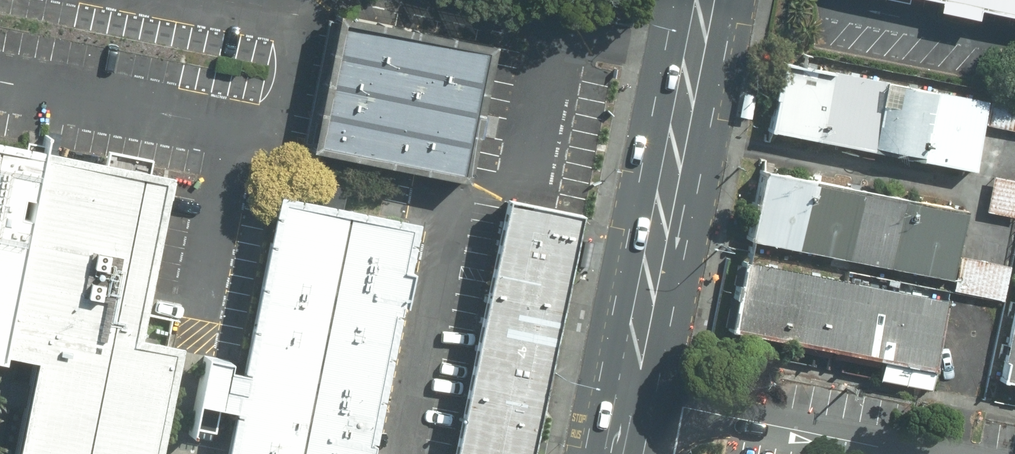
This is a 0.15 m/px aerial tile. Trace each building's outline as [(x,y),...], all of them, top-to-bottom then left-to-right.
[(941,2),(981,10),(983,0),(941,0),(941,2)] [(496,43),(334,11),(306,150),(468,182),(496,43)] [(986,98),(786,62),(773,132),(973,169),(986,98)] [(985,124),(1014,130),(1014,97),(990,92),(989,102),(985,124)] [(45,156),(0,147),(0,372),(2,372),(4,359),(45,156)] [(174,181),(45,156),(4,359),(36,365),(18,453),(160,453),(181,349),(168,346),(143,341),(148,314),(174,181)] [(966,209),(758,171),(744,244),(953,282),(966,209)] [(987,210),(1014,215),(1014,179),(993,175),(987,210)] [(410,224),(273,197),(238,370),(197,362),(189,404),(230,412),(222,453),(364,453),(410,224)] [(575,212),(502,198),(451,453),(527,453),(575,212)] [(1011,265),(961,256),(955,289),(1005,298),(1011,265)] [(946,296),(741,259),(727,334),(932,371),(946,296)] [(998,377),(1014,380),(1014,294),(998,377)]
